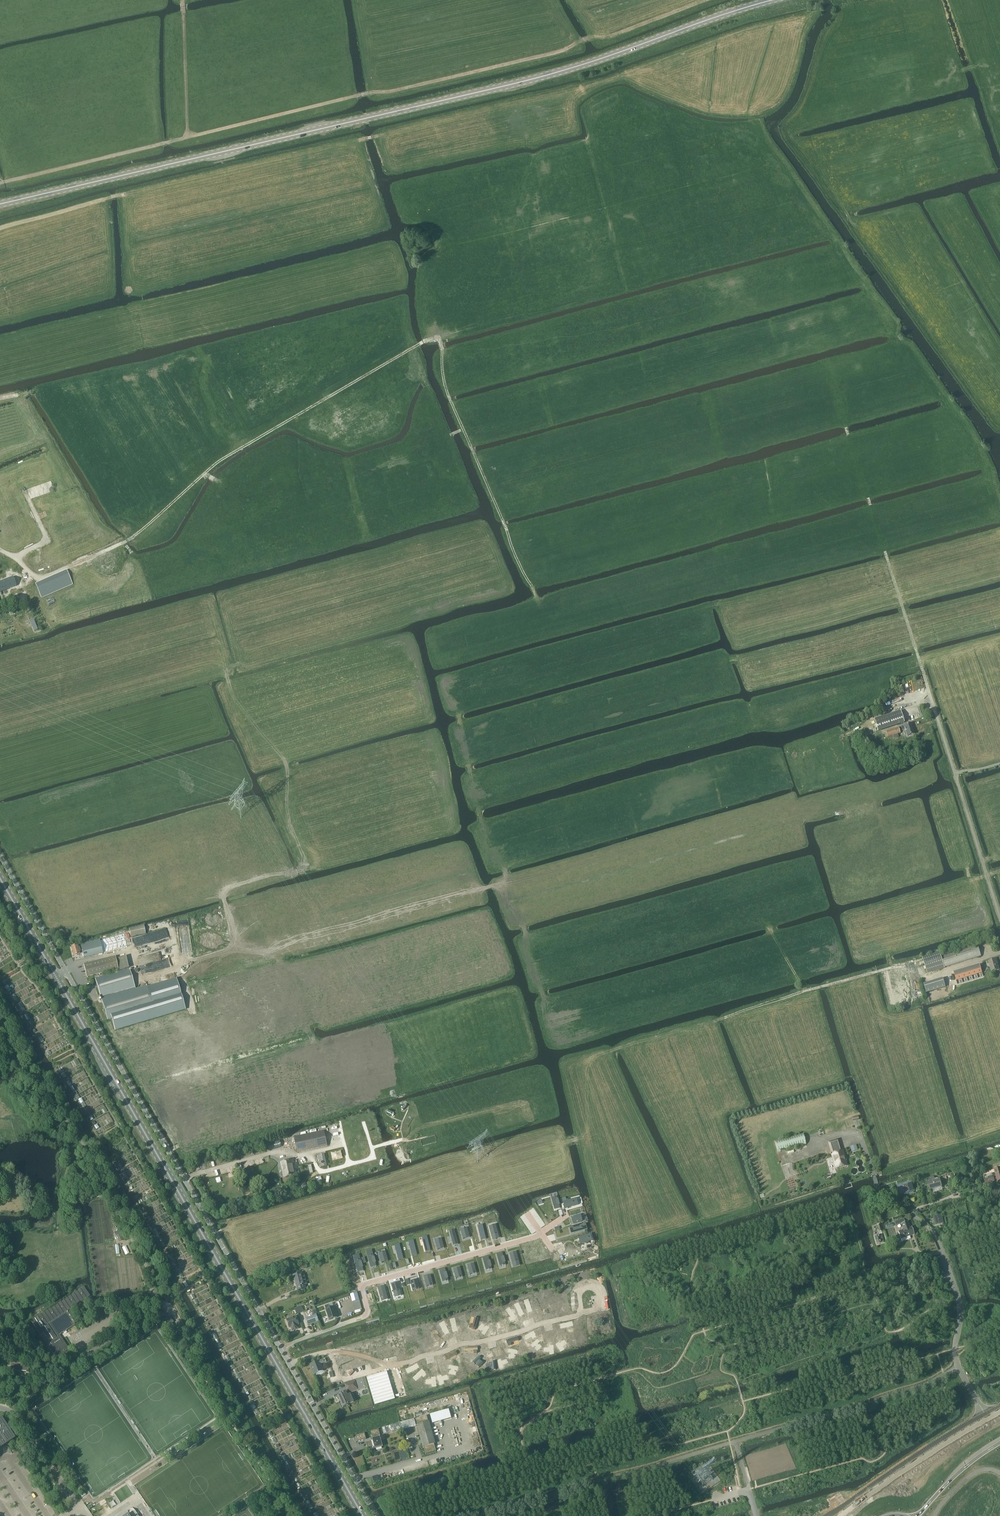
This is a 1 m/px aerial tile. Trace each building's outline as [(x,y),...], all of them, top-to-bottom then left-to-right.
[(73,507),(55,513),(58,521),(76,515),(73,507)] [(0,582),(0,592),(16,586),(12,577),(0,582)] [(874,720),(875,722),(878,731),(904,722),(900,711),(874,720)] [(907,737),(914,734),(911,723),(904,726),(902,727),(903,730),(905,729),(907,737)] [(888,737),(900,733),(898,728),(886,732),(887,733),(884,734),(886,738),(888,737)] [(146,933),(144,925),(129,929),(131,937),(146,933)] [(125,937),(100,943),(102,953),(127,947),(125,937)] [(87,952),(88,954),(88,957),(102,953),(100,943),(99,940),(81,944),(81,947),(82,948),(83,952),(84,952),(84,953),(87,952)] [(945,967),(981,956),(978,944),(941,956),(940,952),(923,957),(927,973),(945,968),(945,967)] [(79,954),(83,953),(84,958),(88,957),(88,954),(87,952),(84,953),(84,952),(83,952),(82,948),(81,947),(78,947),(77,946),(71,947),(73,956),(80,955),(79,954)] [(115,957),(84,965),(87,977),(118,969),(115,957)] [(997,959),(988,961),(991,972),(999,969),(997,959)] [(984,964),(958,971),(958,974),(960,979),(986,971),(984,964)] [(129,969),(95,979),(102,1001),(136,991),(136,990),(129,969)] [(946,986),(943,978),(924,983),(927,992),(946,986)] [(136,991),(102,1001),(107,1019),(111,1018),(115,1030),(185,1009),(177,981),(163,986),(159,986),(148,990),(147,987),(136,990),(136,991)] [(327,1146),(324,1130),(294,1137),(297,1152),(327,1146)] [(803,1134),(775,1141),(778,1153),(806,1145),(803,1134)] [(280,1139),(267,1143),(269,1150),(282,1147),(280,1139)] [(832,1153),(831,1154),(836,1169),(847,1165),(843,1150),(842,1150),(839,1139),(829,1142),(832,1153)] [(296,1176),(296,1175),(294,1166),(295,1166),(293,1159),(280,1162),(283,1179),(296,1176)] [(985,1178),(986,1184),(995,1181),(994,1180),(997,1179),(998,1181),(999,1181),(999,1168),(995,1170),(996,1176),(993,1176),(992,1174),(992,1173),(987,1174),(987,1175),(988,1177),(985,1178)] [(935,1179),(934,1176),(929,1178),(930,1181),(928,1181),(930,1190),(942,1187),(940,1178),(935,1179)] [(911,1183),(897,1187),(900,1196),(914,1192),(911,1183)] [(554,1198),(552,1199),(554,1205),(555,1209),(560,1208),(557,1196),(557,1197),(555,1198),(555,1197),(554,1198)] [(572,1199),(563,1202),(564,1202),(565,1208),(574,1206),(573,1203),(573,1202),(572,1199),(573,1199),(572,1199)] [(581,1214),(571,1217),(572,1217),(574,1223),(573,1224),(583,1221),(582,1221),(581,1218),(581,1219),(580,1217),(581,1217),(580,1215),(581,1215),(581,1214)] [(944,1223),(943,1216),(935,1217),(936,1225),(944,1223)] [(898,1231),(902,1242),(909,1239),(908,1237),(914,1235),(915,1235),(912,1227),(911,1227),(912,1227),(910,1228),(908,1222),(908,1221),(901,1224),(903,1230),(898,1232),(898,1231)] [(489,1226),(492,1236),(492,1235),(494,1234),(494,1235),(496,1235),(495,1234),(498,1233),(498,1234),(496,1224),(495,1224),(496,1225),(489,1227),(489,1226)] [(581,1225),(569,1228),(570,1229),(570,1228),(571,1230),(572,1233),(575,1232),(582,1230),(581,1228),(582,1228),(582,1227),(581,1227),(581,1225)] [(461,1230),(460,1230),(463,1239),(463,1238),(469,1237),(470,1237),(467,1228),(465,1229),(463,1229),(461,1230)] [(588,1235),(578,1237),(578,1238),(579,1237),(581,1244),(580,1244),(590,1241),(589,1241),(588,1239),(589,1239),(589,1237),(588,1238),(588,1237),(587,1235),(588,1235)] [(877,1244),(884,1242),(882,1235),(875,1237),(877,1244)] [(435,1240),(438,1250),(438,1249),(444,1247),(444,1248),(442,1238),(441,1238),(442,1239),(439,1240),(439,1239),(438,1240),(435,1241),(435,1240)] [(379,1253),(382,1263),(382,1262),(388,1260),(388,1261),(386,1251),(385,1251),(386,1252),(379,1254),(379,1253)] [(510,1253),(512,1263),(513,1263),(512,1262),(515,1262),(516,1262),(516,1261),(519,1261),(516,1252),(510,1254),(510,1253)] [(502,1254),(497,1255),(498,1259),(500,1266),(502,1265),(502,1266),(504,1265),(503,1265),(505,1264),(505,1265),(506,1265),(502,1253),(502,1254)] [(370,1256),(368,1257),(370,1263),(371,1267),(374,1266),(376,1266),(377,1266),(373,1254),(373,1255),(371,1256),(371,1255),(370,1256)] [(488,1258),(483,1259),(484,1263),(485,1263),(486,1270),(488,1269),(488,1270),(490,1269),(491,1268),(491,1269),(492,1269),(489,1257),(488,1257),(488,1258)] [(357,1261),(355,1261),(357,1268),(358,1272),(361,1271),(363,1270),(363,1271),(364,1271),(360,1259),(360,1260),(359,1260),(358,1260),(357,1260),(357,1261)] [(468,1265),(467,1265),(470,1275),(470,1274),(473,1273),(473,1274),(474,1273),(476,1272),(477,1273),(474,1263),(474,1264),(468,1266),(468,1265)] [(454,1269),(453,1269),(456,1279),(456,1278),(459,1277),(459,1278),(460,1277),(462,1276),(463,1277),(460,1267),(460,1268),(454,1269)] [(445,1270),(440,1271),(441,1275),(443,1281),(445,1281),(446,1281),(448,1280),(448,1281),(445,1269),(445,1270)] [(296,1282),(298,1290),(306,1288),(305,1285),(307,1284),(304,1275),(302,1275),(302,1273),(293,1275),(295,1280),(296,1282)] [(424,1277),(427,1287),(427,1286),(429,1285),(429,1286),(431,1285),(430,1285),(433,1284),(433,1285),(431,1275),(430,1275),(431,1276),(424,1278),(424,1277)] [(410,1281),(413,1291),(413,1290),(415,1289),(415,1290),(417,1289),(419,1288),(419,1289),(420,1289),(417,1279),(417,1280),(410,1281)] [(391,1284),(394,1293),(396,1292),(397,1292),(398,1292),(398,1291),(400,1291),(401,1291),(398,1282),(392,1284),(391,1284)] [(378,1287),(380,1297),(381,1297),(380,1296),(387,1295),(384,1285),(384,1286),(378,1288),(378,1287)] [(41,1336),(44,1334),(41,1329),(44,1327),(47,1325),(67,1311),(90,1296),(83,1286),(31,1321),(41,1336)] [(359,1301),(357,1293),(350,1295),(352,1303),(359,1301)] [(534,1300),(534,1306),(537,1306),(537,1308),(540,1309),(542,1300),(538,1300),(538,1301),(534,1300)] [(359,1302),(351,1305),(354,1316),(362,1314),(359,1302)] [(324,1306),(329,1321),(337,1318),(333,1308),(330,1309),(328,1305),(324,1306)] [(509,1307),(506,1310),(511,1316),(509,1318),(511,1321),(513,1319),(513,1320),(516,1317),(509,1307)] [(41,1329),(44,1334),(44,1333),(50,1342),(51,1341),(53,1345),(49,1348),(56,1358),(69,1349),(62,1339),(61,1340),(58,1336),(76,1324),(67,1311),(47,1325),(44,1327),(41,1329)] [(163,1316),(171,1330),(172,1333),(176,1331),(172,1323),(174,1322),(170,1317),(169,1317),(167,1314),(163,1316)] [(306,1319),(308,1325),(319,1322),(316,1315),(306,1319)] [(291,1327),(292,1330),(299,1328),(297,1325),(299,1324),(296,1316),(287,1320),(289,1327),(291,1327)] [(470,1324),(469,1328),(471,1328),(471,1329),(475,1330),(478,1318),(474,1317),(472,1325),(470,1324)] [(444,1322),(440,1323),(445,1334),(449,1332),(444,1322)] [(481,1324),(478,1329),(481,1331),(481,1330),(483,1331),(481,1333),(484,1335),(489,1328),(486,1326),(485,1327),(484,1326),(481,1324)] [(434,1327),(430,1330),(437,1338),(438,1337),(439,1339),(442,1336),(434,1327)] [(534,1331),(523,1337),(525,1340),(532,1336),(533,1338),(536,1337),(535,1335),(536,1334),(534,1331)] [(390,1339),(387,1339),(388,1345),(391,1345),(391,1343),(393,1343),(393,1346),(396,1345),(395,1337),(392,1337),(392,1340),(390,1340),(390,1339)] [(518,1337),(506,1340),(507,1344),(508,1344),(508,1346),(512,1345),(511,1343),(519,1341),(518,1337)] [(425,1343),(425,1346),(433,1348),(434,1345),(431,1344),(431,1342),(433,1342),(433,1339),(427,1338),(427,1341),(428,1342),(428,1344),(425,1343)] [(410,1344),(407,1349),(409,1351),(410,1350),(412,1351),(410,1354),(413,1355),(418,1348),(415,1347),(414,1348),(412,1347),(413,1346),(410,1344)] [(550,1347),(545,1348),(545,1351),(550,1351),(551,1354),(554,1354),(553,1345),(550,1345),(550,1347)] [(509,1349),(508,1352),(511,1352),(511,1354),(510,1354),(509,1357),(515,1359),(515,1355),(514,1355),(514,1353),(517,1354),(517,1350),(509,1349)] [(454,1352),(445,1356),(446,1360),(457,1354),(456,1351),(454,1352)] [(479,1356),(473,1362),(475,1364),(476,1363),(477,1364),(477,1365),(479,1367),(484,1363),(481,1361),(480,1362),(479,1360),(481,1358),(479,1356)] [(310,1365),(314,1375),(323,1371),(321,1365),(324,1363),(326,1362),(325,1359),(323,1360),(310,1365)] [(500,1359),(497,1360),(500,1368),(503,1367),(502,1364),(507,1362),(506,1359),(501,1361),(500,1359)] [(492,1363),(486,1364),(487,1367),(492,1367),(493,1370),(496,1370),(495,1361),(492,1361),(492,1363)] [(26,1371),(28,1371),(29,1367),(26,1367),(27,1363),(10,1363),(10,1370),(26,1371)] [(417,1364),(406,1369),(408,1373),(419,1367),(417,1364)] [(450,1365),(449,1368),(452,1368),(451,1370),(450,1370),(449,1373),(455,1375),(456,1372),(455,1371),(456,1370),(457,1370),(458,1367),(450,1365)] [(421,1370),(412,1378),(415,1381),(421,1376),(423,1377),(425,1375),(423,1373),(424,1373),(421,1370)] [(367,1378),(375,1405),(395,1399),(387,1372),(367,1378)] [(441,1375),(438,1376),(441,1385),(444,1383),(443,1380),(448,1378),(447,1375),(441,1377),(441,1375)] [(362,1378),(344,1384),(349,1394),(366,1388),(368,1387),(365,1377),(362,1378)] [(346,1392),(338,1396),(343,1407),(354,1402),(350,1395),(347,1396),(346,1392)] [(415,1419),(423,1447),(424,1447),(426,1454),(436,1451),(434,1444),(435,1443),(427,1415),(415,1419)] [(14,1438),(1,1417),(0,1418),(0,1448),(14,1438)] [(414,1418),(400,1422),(402,1430),(416,1426),(414,1418)] [(382,1428),(384,1434),(401,1429),(400,1423),(382,1428)] [(376,1449),(382,1447),(379,1437),(375,1438),(375,1437),(380,1435),(379,1429),(371,1431),(372,1437),(371,1438),(372,1441),(366,1442),(368,1448),(375,1446),(376,1449)] [(365,1433),(356,1436),(358,1442),(366,1439),(365,1433)] [(132,1507),(127,1511),(119,1515),(139,1515),(132,1507)]
